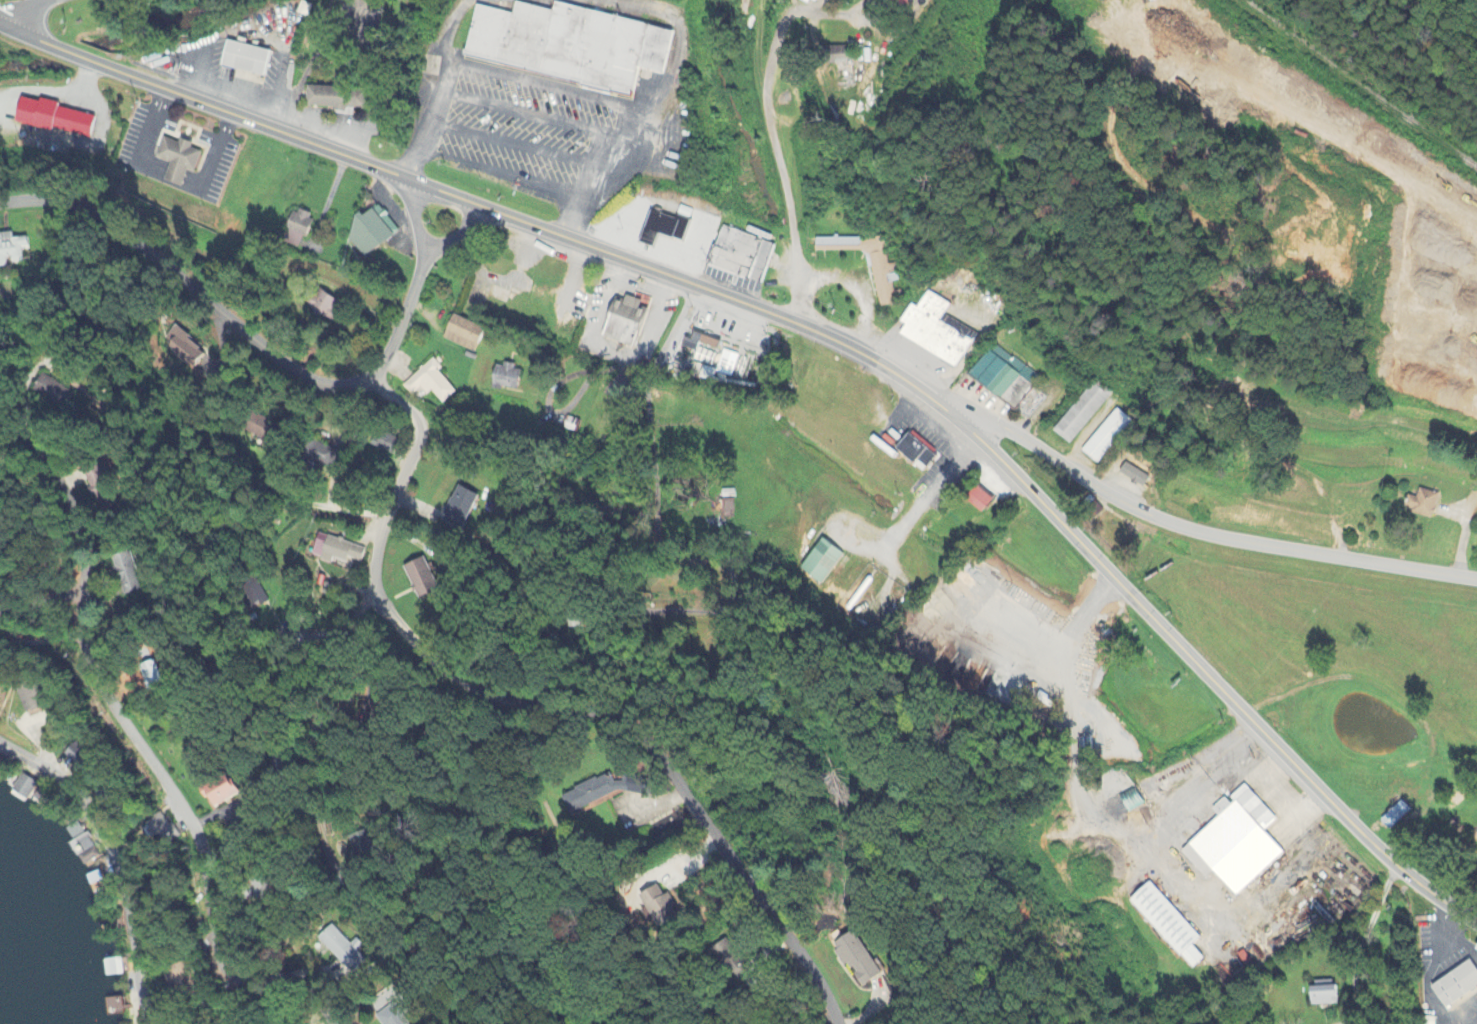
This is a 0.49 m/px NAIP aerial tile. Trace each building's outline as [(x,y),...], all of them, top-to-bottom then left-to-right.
[(887,9),(905,6),(904,0),(885,0),(887,9)] [(458,60),(625,96),(631,71),(657,76),(666,31),(548,5),(546,12),(509,4),(506,15),(469,7),(458,60)] [(265,53),(222,42),(216,67),(258,78),(265,53)] [(826,65),(852,66),(853,48),(827,47),(826,65)] [(340,111),(340,110),(358,110),(358,91),(302,89),(301,109),(340,111)] [(89,118),(53,109),(53,107),(16,98),(10,122),(84,140),(89,118)] [(189,174),(196,153),(186,150),(188,145),(175,141),(174,144),(158,139),(151,160),(164,164),(158,183),(176,189),(181,172),(189,174)] [(340,236),(364,260),(395,229),(372,206),(358,219),(357,218),(340,236)] [(279,243),(298,249),(309,217),(290,211),(279,243)] [(685,223),(646,211),(637,241),(649,245),(652,235),(679,243),(685,223)] [(771,244),(717,229),(705,270),(759,286),(771,244)] [(21,249),(27,249),(26,238),(13,240),(12,233),(0,235),(0,240),(0,241),(0,269),(9,268),(8,264),(22,263),(21,249)] [(813,236),(883,234),(886,245),(883,246),(885,261),(894,261),(896,278),(899,278),(903,293),(894,294),(895,300),(880,303),(867,254),(858,249),(813,247),(813,236)] [(336,303),(315,290),(305,308),(327,320),(336,303)] [(901,333),(906,325),(902,322),(913,304),(918,307),(928,292),(949,305),(943,314),(975,335),(954,368),(901,333)] [(597,340),(630,349),(641,310),(635,308),(637,302),(621,298),(620,303),(609,300),(597,340)] [(439,341),(472,353),(481,329),(449,317),(439,341)] [(203,353),(174,328),(161,343),(190,368),(203,353)] [(1015,410),(969,374),(992,344),(1038,380),(1015,410)] [(729,379),(736,356),(720,351),(713,374),(729,379)] [(409,397),(421,386),(439,407),(454,393),(436,373),(440,370),(431,360),(401,387),(409,397)] [(517,369),(491,366),(488,389),(515,392),(517,369)] [(697,380),(708,381),(710,369),(698,367),(697,380)] [(1072,443),(1055,430),(1093,380),(1110,394),(1072,443)] [(1117,408),(1132,421),(1097,464),(1082,451),(1117,408)] [(247,434),(271,445),(281,425),(257,414),(247,434)] [(369,447),(391,455),(397,440),(375,431),(369,447)] [(910,433),(911,434),(913,432),(937,451),(935,453),(939,456),(928,469),(918,460),(915,464),(897,449),(910,433)] [(331,470),(338,452),(311,441),(304,459),(331,470)] [(1126,463),(1149,477),(1141,489),(1119,475),(1126,463)] [(126,502),(113,465),(87,474),(100,511),(126,502)] [(995,498),(979,486),(968,499),(984,512),(995,498)] [(464,525),(478,498),(459,488),(445,515),(464,525)] [(1441,494),(1434,519),(1414,513),(1416,509),(1407,507),(1411,495),(1419,497),(1421,489),(1441,494)] [(363,550),(315,534),(308,557),(328,564),(330,559),(344,564),(345,559),(358,563),(363,550)] [(844,554),(821,583),(802,568),(825,539),(844,554)] [(146,590),(133,552),(115,558),(128,596),(146,590)] [(416,600),(438,591),(424,559),(402,567),(416,600)] [(263,604),(258,579),(240,582),(245,608),(263,604)] [(157,666),(143,667),(146,691),(160,690),(157,666)] [(59,756),(77,772),(92,756),(74,740),(59,756)] [(247,795),(236,773),(202,790),(213,812),(247,795)] [(562,795),(569,813),(612,795),(604,777),(562,795)] [(1247,785),(1279,820),(1267,832),(1285,852),(1238,895),(1215,870),(1206,878),(1182,851),(1221,816),(1214,808),(1226,798),(1233,805),(1237,801),(1234,797),(1247,785)] [(1116,796),(1123,814),(1140,807),(1133,790),(1116,796)] [(1380,818),(1391,830),(1412,810),(1401,798),(1380,818)] [(171,830),(165,816),(149,824),(155,838),(171,830)] [(68,841),(79,834),(72,824),(62,830),(68,841)] [(350,836),(353,857),(374,854),(372,833),(350,836)] [(1150,882),(1200,938),(1192,945),(1204,958),(1194,968),(1182,955),(1180,956),(1129,901),(1150,882)] [(657,929),(678,916),(665,895),(662,896),(655,885),(637,897),(657,929)] [(360,939),(354,945),(335,926),(320,941),(354,973),(367,960),(360,953),(367,946),(360,939)] [(853,932),(831,944),(856,989),(878,977),(853,932)] [(743,973),(739,966),(742,964),(729,939),(713,948),(730,980),(743,973)] [(1473,961),(1476,967),(1476,989),(1447,1009),(1433,988),(1473,961)] [(1312,1006),(1311,987),(1315,987),(1314,982),(1333,980),(1333,985),(1339,985),(1340,997),(1338,997),(1339,1004),(1312,1006)] [(384,1023),(409,1023),(395,1004),(378,1016),(384,1023)]
